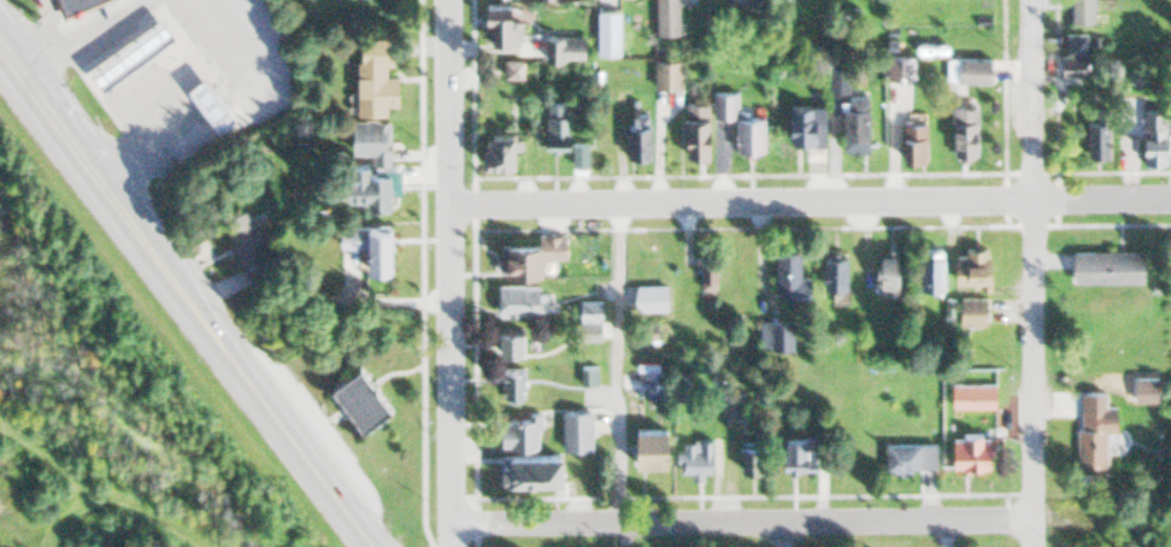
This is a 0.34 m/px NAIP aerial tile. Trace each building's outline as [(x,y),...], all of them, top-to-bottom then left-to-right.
[(65,12),(94,0),(60,0),(65,12)] [(486,39),(515,39),(515,0),(486,0),(486,39)] [(655,31),(679,31),(679,0),(655,0),(655,31)] [(1094,0),(1071,0),(1071,19),(1094,19),(1094,0)] [(596,50),(619,50),(619,7),(596,7),(596,50)] [(100,83),(175,30),(163,14),(88,67),(100,83)] [(1087,31),(1063,31),(1063,72),(1087,72),(1087,31)] [(584,32),(546,32),(546,55),(584,55),(584,32)] [(385,112),(385,102),(398,102),(398,73),(389,73),(389,34),(359,34),(358,112),(385,112)] [(914,53),(886,53),(886,76),(914,76),(914,53)] [(992,55),(947,55),(947,80),(992,80),(992,55)] [(653,84),(681,84),(681,57),(653,57),(653,84)] [(218,125),(236,112),(204,70),(186,83),(218,125)] [(713,114),(736,115),(735,147),(764,148),(765,112),(736,111),(736,90),(714,89),(713,114)] [(844,147),(869,147),(869,93),(844,93),(844,147)] [(545,99),(545,144),(569,144),(569,99),(545,99)] [(685,151),(710,151),(710,101),(685,101),(685,151)] [(825,141),(825,103),(791,103),(791,141),(825,141)] [(952,154),(978,154),(977,103),(952,103),(952,154)] [(1142,108),(1142,160),(1170,160),(1170,128),(1170,108),(1142,108)] [(389,118),(353,118),(353,165),(349,165),(349,203),(394,203),(393,165),(390,165),(389,118)] [(904,119),(904,158),(926,158),(926,119),(904,119)] [(1086,153),(1111,153),(1111,119),(1086,119),(1086,153)] [(627,121),(627,153),(643,153),(643,121),(627,121)] [(484,163),(518,163),(518,130),(484,130),(484,163)] [(224,218),(249,280),(275,269),(257,224),(252,226),(245,210),(224,218)] [(391,267),(391,224),(340,224),(340,244),(369,244),(369,267),(391,267)] [(499,240),(499,269),(543,269),(543,255),(565,255),(565,232),(546,232),(546,240),(499,240)] [(776,247),(776,298),(812,298),(812,274),(800,274),(800,247),(776,247)] [(957,247),(957,281),(990,281),(990,247),(957,247)] [(920,288),(943,288),(943,248),(920,248),(920,288)] [(1073,249),(1073,280),(1144,280),(1144,248),(1073,249)] [(899,291),(899,249),(875,249),(875,291),(899,291)] [(714,254),(698,254),(698,287),(714,287),(714,254)] [(847,287),(847,254),(823,254),(823,287),(847,287)] [(540,311),(540,282),(497,282),(497,311),(540,311)] [(635,282),(635,307),(667,307),(667,282),(635,282)] [(987,322),(987,296),(960,296),(960,322),(987,322)] [(601,300),(579,300),(579,315),(601,315),(601,300)] [(603,338),(603,319),(579,319),(579,338),(603,338)] [(524,328),(499,328),(499,351),(524,351),(524,328)] [(359,364),(331,386),(364,427),(390,406),(359,364)] [(581,380),(596,380),(596,365),(581,365),(581,380)] [(526,367),(503,367),(503,401),(526,401),(526,367)] [(623,391),(672,391),(672,369),(623,369),(623,391)] [(951,406),(995,406),(995,383),(951,383),(951,406)] [(1106,432),(1116,432),(1117,406),(1078,406),(1077,464),(1105,465),(1106,432)] [(592,409),(563,409),(563,448),(592,448),(592,409)] [(538,447),(538,415),(501,415),(501,447),(538,447)] [(669,427),(637,427),(637,463),(669,463),(669,427)] [(990,433),(952,433),(952,466),(990,466),(990,433)] [(785,469),(818,469),(818,448),(806,448),(806,437),(785,437),(785,469)] [(692,473),(711,473),(711,439),(679,439),(679,470),(692,470),(692,473)] [(935,441),(885,441),(885,468),(935,468),(935,441)] [(753,445),(742,445),(743,468),(753,468),(753,445)] [(507,453),(507,481),(564,481),(564,453),(507,453)]
